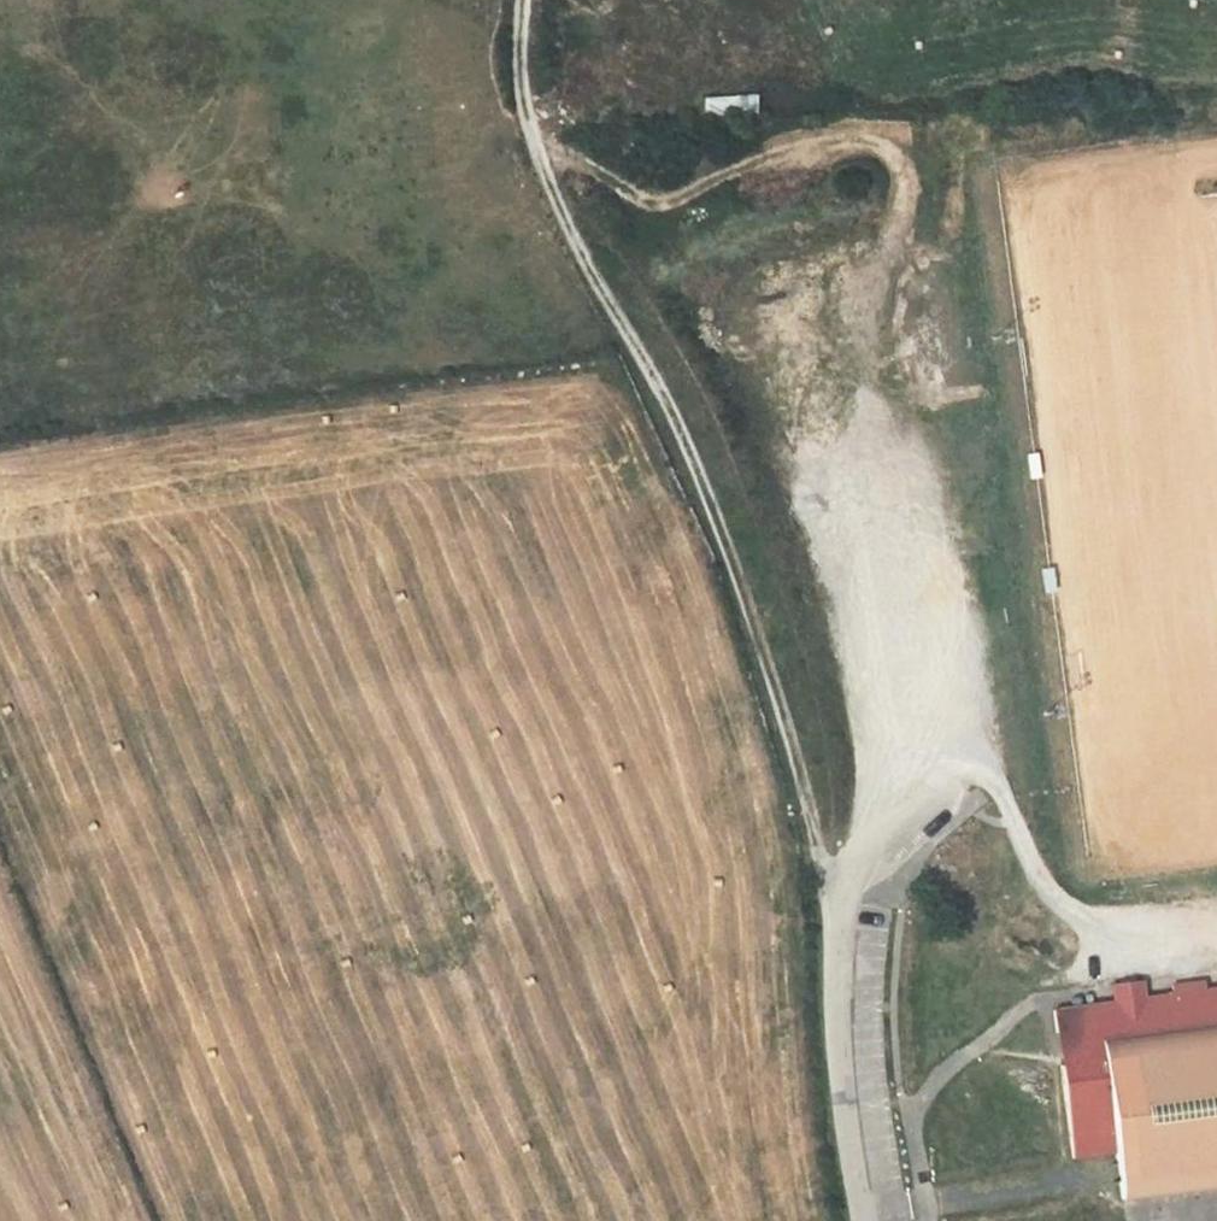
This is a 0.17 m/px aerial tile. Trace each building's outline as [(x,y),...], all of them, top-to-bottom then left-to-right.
[(1072,1024),(1095,1167),(1142,1162),(1149,1206),(1216,1195),(1216,1001),(1072,1024)]
